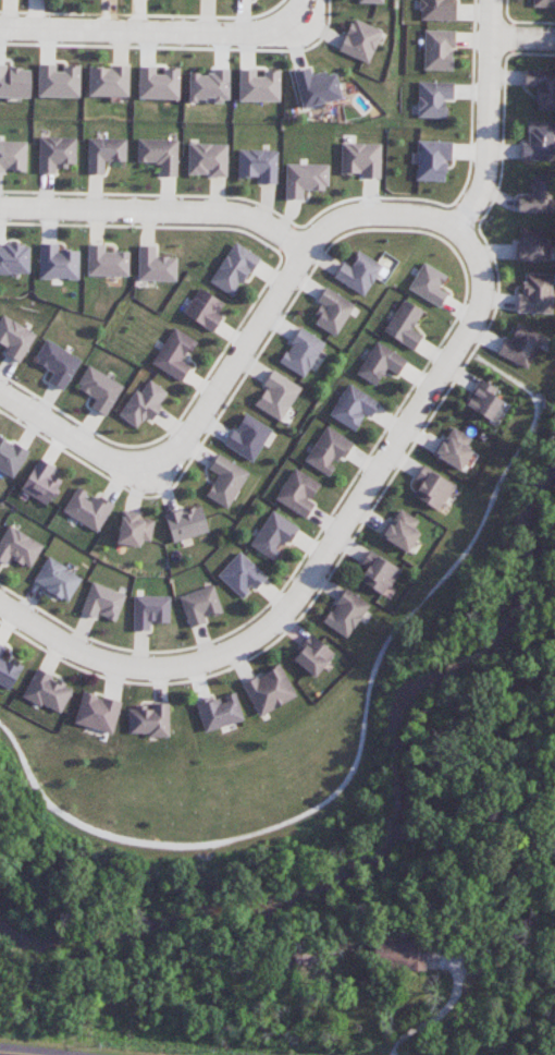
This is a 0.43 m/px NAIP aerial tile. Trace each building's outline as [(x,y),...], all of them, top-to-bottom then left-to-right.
[(455,21),(456,3),(448,3),(448,0),(421,0),(421,20),(455,21)] [(382,31),(353,18),(338,51),(368,64),(382,31)] [(453,31),(424,30),(423,70),(453,70),(453,31)] [(38,97),(80,97),(80,67),(56,67),(56,64),(38,64),(38,97)] [(30,98),(31,67),(0,66),(0,97),(30,98)] [(129,67),(89,66),(88,96),(128,97),(129,67)] [(180,71),(155,70),(155,67),(138,67),(138,99),(179,100),(180,71)] [(342,99),(336,73),(326,75),(325,71),(311,75),(309,68),(292,72),(301,109),(342,99)] [(238,101),(279,102),(280,73),(255,72),(255,70),(238,70),(238,101)] [(524,70),(524,87),(536,87),(536,111),(554,111),(554,70),(524,70)] [(229,72),(188,71),(188,101),(213,101),(213,102),(229,102),(229,72)] [(417,118),(445,118),(445,100),(453,100),(453,82),(418,82),(417,118)] [(528,122),(527,143),(521,143),(521,160),(554,161),(554,123),(528,122)] [(76,138),(39,137),(38,173),(56,173),(57,166),(76,166),(76,138)] [(126,162),(127,139),(88,138),(88,174),(104,174),(105,162),(126,162)] [(178,140),(138,139),(137,163),(160,163),(160,176),(177,177),(178,140)] [(26,172),(27,142),(0,141),(0,171),(26,172)] [(444,181),(445,160),(451,160),(452,142),(417,141),(416,181),(444,181)] [(187,176),(227,177),(227,144),(188,143),(187,176)] [(381,144),(341,143),(340,173),(362,174),(362,178),(380,178),(381,144)] [(277,150),(238,149),(238,177),(259,178),(259,184),(277,184),(277,150)] [(285,199),(303,200),(303,190),(327,191),(328,165),(285,164),(285,199)] [(517,212),(554,213),(554,174),(532,174),(531,196),(518,196),(517,212)] [(548,238),(541,238),(540,228),(519,228),(519,245),(515,245),(515,261),(549,261),(548,238)] [(209,281),(233,297),(258,257),(235,242),(209,281)] [(79,251),(58,250),(58,244),(39,243),(39,279),(79,279),(79,251)] [(29,246),(0,245),(0,274),(29,274),(29,246)] [(87,276),(128,276),(129,252),(104,251),(105,245),(88,245),(87,276)] [(138,281),(176,281),(176,257),(155,257),(155,246),(138,245),(138,281)] [(342,262),(333,279),(365,296),(381,267),(356,253),(349,266),(342,262)] [(448,294),(439,289),(447,276),(423,262),(407,289),(439,308),(448,294)] [(517,295),(517,313),(551,314),(552,274),(523,273),(522,295),(517,295)] [(316,301),(322,305),(311,322),(335,337),(354,305),(325,287),(316,301)] [(213,332),(222,317),(217,314),(224,303),(198,288),(183,315),(213,332)] [(422,311),(402,299),(383,332),(413,350),(422,335),(412,329),(422,311)] [(36,334),(2,315),(0,319),(0,344),(8,349),(5,354),(20,363),(36,334)] [(528,369),(543,334),(517,323),(509,341),(504,339),(497,355),(528,369)] [(182,381),(190,366),(183,362),(195,339),(171,327),(152,366),(182,381)] [(278,363),(304,378),(325,342),(299,327),(278,363)] [(34,363),(53,372),(48,383),(65,390),(80,357),(44,341),(34,363)] [(375,386),(385,369),(397,375),(406,359),(375,341),(356,375),(375,386)] [(75,387),(95,399),(90,407),(105,417),(124,387),(89,365),(75,387)] [(280,422),(301,387),(272,370),(263,385),(266,387),(254,406),(280,422)] [(491,421),(501,401),(493,397),(497,389),(479,379),(464,406),(491,421)] [(139,394),(135,391),(118,415),(136,429),(146,416),(150,419),(168,393),(149,380),(139,394)] [(379,403),(348,384),(328,415),(354,431),(364,415),(370,418),(379,403)] [(224,445),(251,462),(272,430),(245,414),(234,432),(232,431),(224,445)] [(303,461),(328,477),(335,465),(337,467),(352,443),(326,426),(303,461)] [(471,437),(451,428),(445,441),(439,438),(431,456),(462,470),(471,450),(466,448),(471,437)] [(13,478),(28,452),(0,436),(0,471),(13,478)] [(205,496),(228,509),(249,472),(217,454),(208,469),(218,474),(205,496)] [(51,474),(55,468),(39,459),(20,489),(47,505),(61,481),(51,474)] [(414,479),(420,483),(412,495),(438,512),(454,485),(422,466),(414,479)] [(319,482),(290,468),(275,502),(307,517),(313,503),(310,501),(319,482)] [(112,505),(76,486),(62,513),(99,532),(112,505)] [(165,514),(171,542),(208,534),(201,506),(165,514)] [(418,519),(398,509),(391,523),(387,521),(378,538),(408,552),(418,532),(413,529),(418,519)] [(274,561),(281,549),(283,550),(298,527),(271,511),(249,546),(274,561)] [(140,547),(140,541),(150,542),(154,519),(121,514),(117,544),(140,547)] [(43,545),(8,525),(0,540),(0,562),(6,565),(10,557),(30,569),(43,545)] [(362,562),(367,565),(358,581),(383,596),(399,570),(369,551),(362,562)] [(243,600),(266,576),(239,552),(217,576),(243,600)] [(67,602),(82,577),(47,557),(33,582),(67,602)] [(126,595),(92,582),(81,612),(96,618),(97,614),(116,621),(126,595)] [(222,612),(213,586),(179,597),(189,628),(206,623),(205,618),(222,612)] [(348,639),(369,603),(343,588),(323,624),(348,639)] [(150,631),(150,623),(169,623),(170,596),(134,596),(133,630),(150,631)] [(334,655),(311,634),(291,657),(313,678),(334,655)] [(21,667),(1,657),(5,648),(0,645),(0,684),(10,689),(21,667)] [(241,685),(258,717),(296,697),(279,665),(241,685)] [(23,699),(62,713),(72,685),(34,671),(23,699)] [(121,703),(83,692),(74,722),(112,734),(121,703)] [(243,722),(236,692),(221,696),(195,702),(202,731),(243,722)] [(169,737),(168,703),(151,703),(151,708),(128,709),(129,733),(147,733),(147,738),(169,737)] [(424,968),(425,941),(373,939),(372,966),(424,968)]
